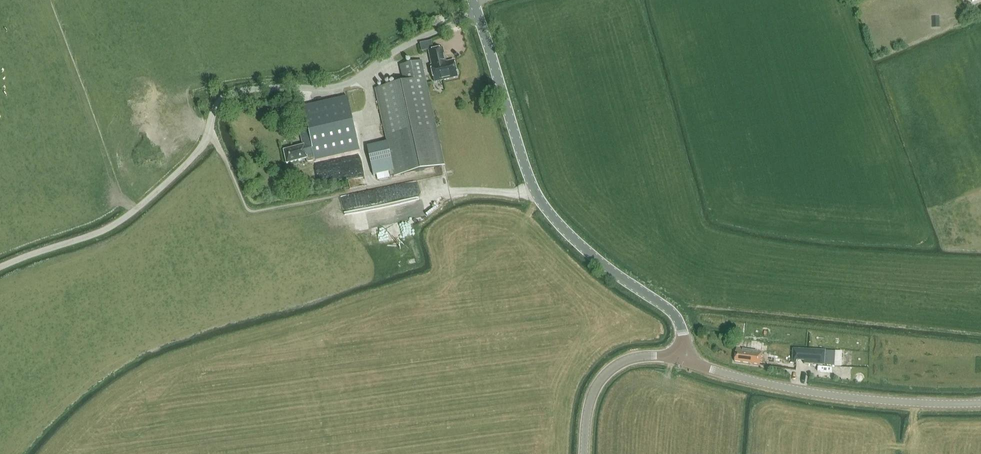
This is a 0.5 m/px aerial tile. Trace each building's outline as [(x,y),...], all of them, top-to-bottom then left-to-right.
[(429,42),(421,44),(422,52),(431,50),(429,42)] [(458,76),(459,74),(458,71),(456,69),(454,61),(446,62),(443,49),(429,52),(432,66),(431,66),(435,82),(458,77),(458,76)] [(395,177),(401,175),(445,166),(421,61),(400,66),(403,82),(376,88),(387,141),(394,171),(395,177)] [(308,163),(360,150),(349,99),(337,101),(340,118),(308,123),(299,126),(304,146),(284,151),(287,164),(307,159),(308,163)] [(361,228),(394,219),(390,204),(357,213),(361,228)] [(780,344),(778,353),(785,354),(787,345),(780,344)] [(760,365),(761,352),(736,349),(734,361),(760,365)] [(824,365),(834,365),(835,351),(792,349),(791,363),(796,363),(796,361),(804,361),(804,364),(824,365)]
